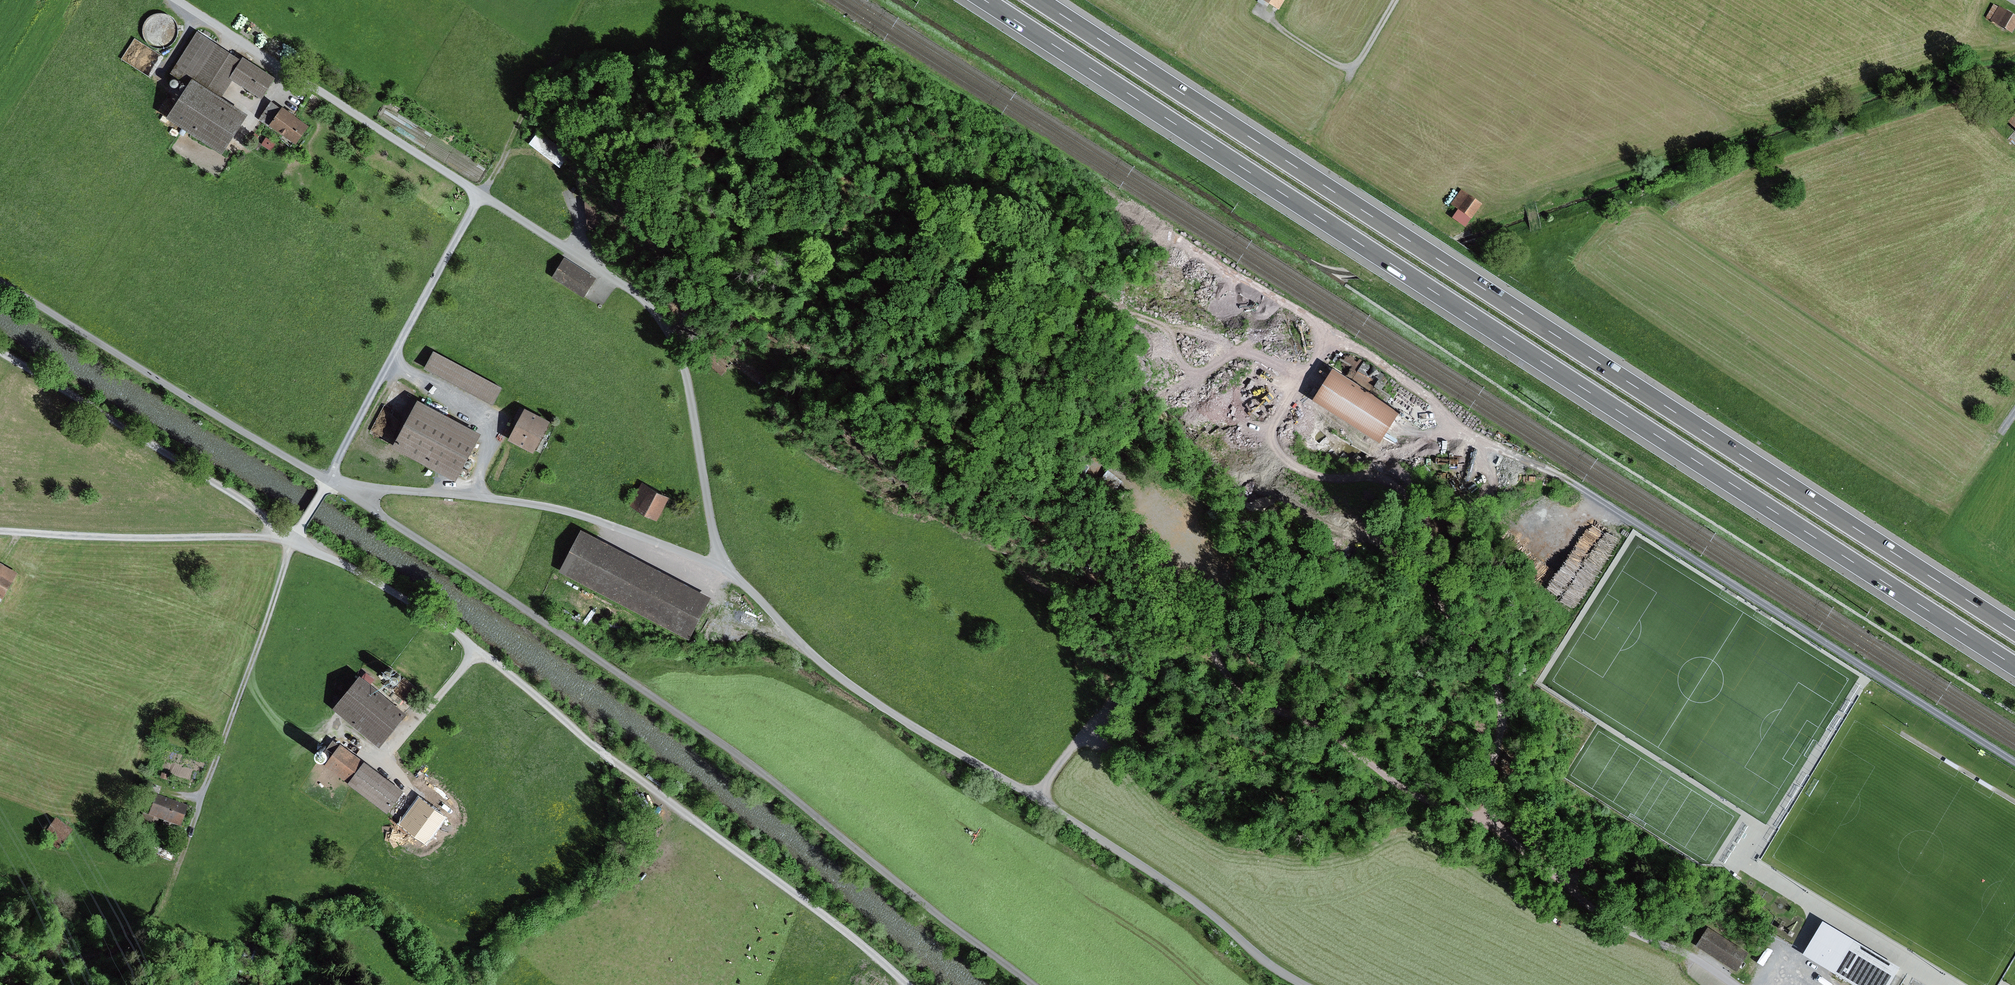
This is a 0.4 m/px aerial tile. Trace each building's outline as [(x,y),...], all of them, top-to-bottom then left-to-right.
[(1279,11),(1286,0),(1262,0),(1279,11)] [(1999,6),(1990,20),(2012,34),(2014,29),(2014,17),(1999,6)] [(146,18),(154,45),(176,38),(167,12),(146,18)] [(240,64),(197,37),(171,78),(185,86),(163,120),(224,159),(252,116),(224,98),(234,84),(260,100),(273,80),(243,61),(240,64)] [(135,39),(124,58),(151,75),(163,56),(135,39)] [(309,128),(281,108),(268,126),(295,147),(309,128)] [(543,129),(531,141),(561,168),(573,155),(543,129)] [(1484,202),(1462,188),(1452,203),(1473,218),(1484,202)] [(596,279),(563,259),(553,277),(586,297),(596,279)] [(732,366),(717,352),(707,363),(721,377),(732,366)] [(502,388),(435,353),(426,370),(494,405),(502,388)] [(1399,411),(1334,371),(1316,401),(1380,442),(1399,411)] [(482,431),(417,398),(391,446),(456,480),(482,431)] [(549,424),(524,410),(507,440),(533,454),(549,424)] [(669,498),(640,483),(629,505),(657,520),(669,498)] [(694,643),(715,604),(583,535),(563,574),(694,643)] [(0,565),(0,598),(2,600),(17,575),(0,565)] [(407,715),(359,675),(331,707),(379,748),(407,715)] [(402,794),(338,744),(323,763),(387,813),(402,794)] [(182,807),(152,798),(146,819),(176,828),(182,807)] [(445,818),(420,799),(401,825),(426,844),(445,818)] [(73,833),(56,820),(43,838),(59,851),(73,833)] [(656,918),(648,913),(643,920),(652,925),(656,918)] [(1827,926),(1808,960),(1852,984),(1891,984),(1900,968),(1827,926)] [(1748,953),(1712,931),(1701,948),(1737,970),(1748,953)]
